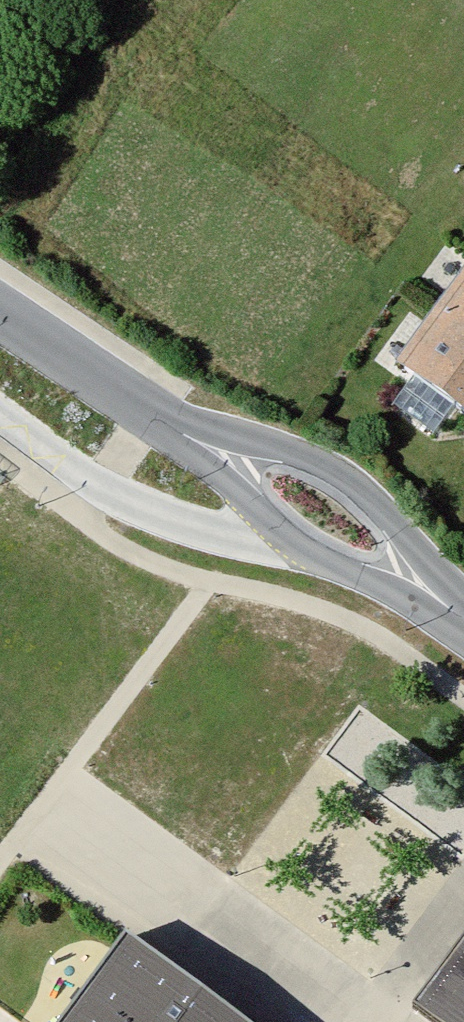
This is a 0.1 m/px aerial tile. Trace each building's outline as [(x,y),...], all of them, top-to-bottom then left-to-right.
[(415,364),(463,400),(463,298),(415,364)] [(0,465),(0,482),(8,471),(0,465)] [(126,933),(113,951),(60,1021),(247,1021),(126,933)] [(415,1013),(427,1021),(463,1021),(463,947),(415,1013)]
